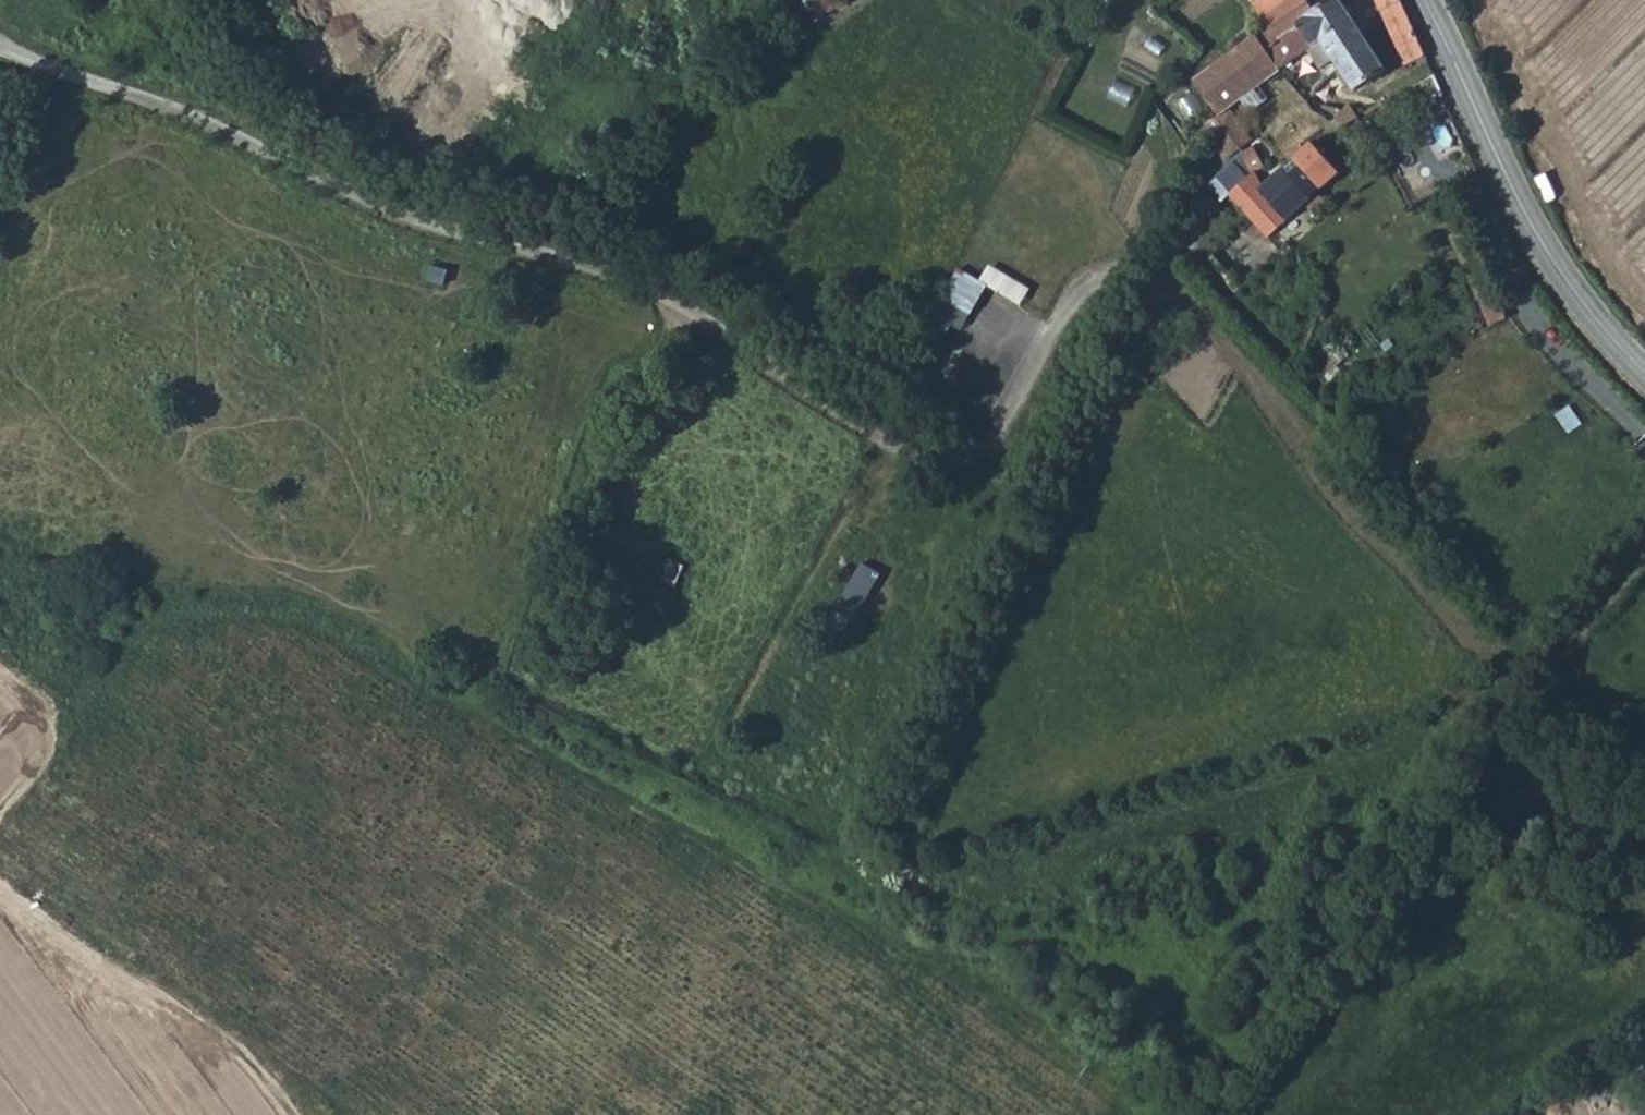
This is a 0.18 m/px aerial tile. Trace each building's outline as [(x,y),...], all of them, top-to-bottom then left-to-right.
[(1113,10),(1128,2),(1127,0),(1105,0),(1113,10)] [(1293,38),(1311,65),(1333,50),(1369,96),(1398,74),(1344,1),(1321,15),(1309,0),(1296,0),(1267,20),(1274,30),(1284,44),(1293,38)] [(1407,0),(1382,0),(1416,71),(1436,64),(1407,0)] [(1293,38),(1284,44),(1274,30),(1208,83),(1235,120),(1225,126),(1221,140),(1241,166),(1252,157),(1262,144),(1242,117),(1311,65),(1293,38)] [(1354,132),(1369,123),(1361,112),(1347,120),(1354,132)] [(1283,193),(1269,178),(1266,181),(1245,205),(1285,245),(1300,229),(1350,178),(1323,151),(1283,193)] [(995,267),(987,281),(964,269),(939,316),(968,332),(993,286),(1027,304),(1036,288),(995,267)] [(863,564),(846,612),(867,620),(884,571),(863,564)]
